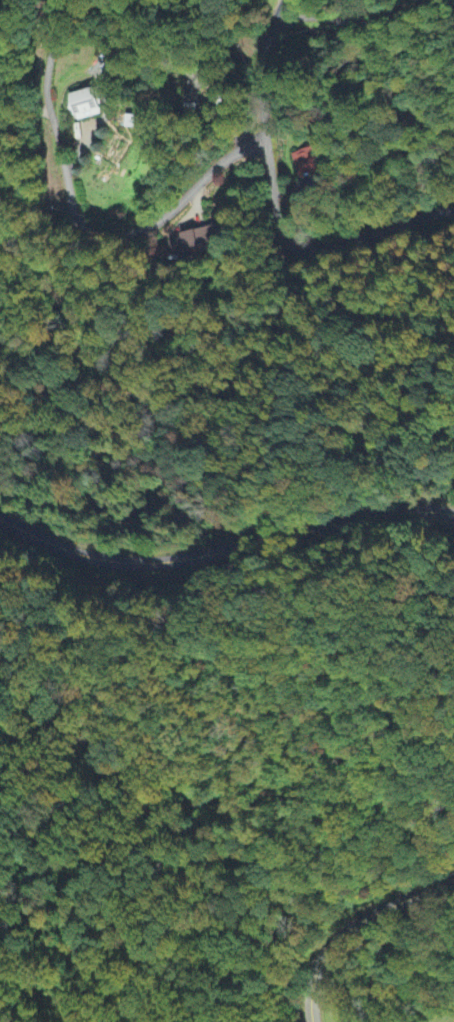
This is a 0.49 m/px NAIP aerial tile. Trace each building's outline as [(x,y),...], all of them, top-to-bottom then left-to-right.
[(110,114),(106,88),(71,94),(75,120),(110,114)] [(323,173),(315,148),(292,156),(300,180),(323,173)]
